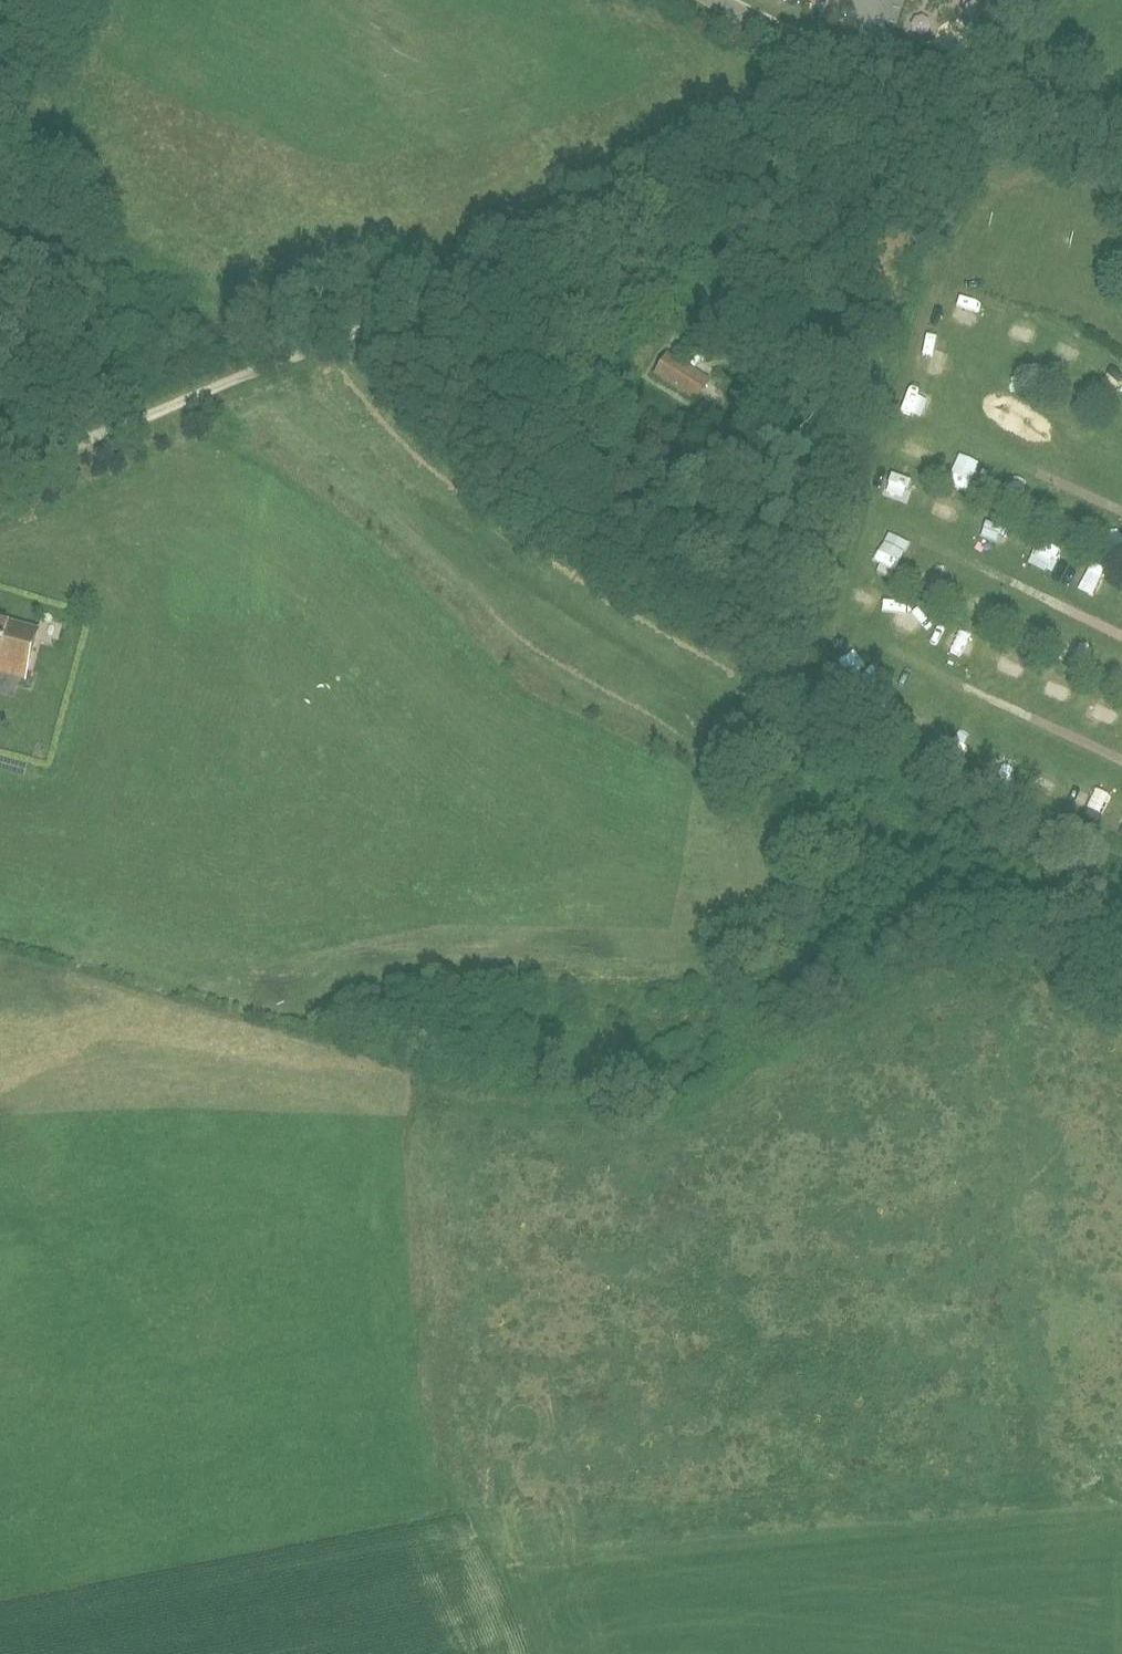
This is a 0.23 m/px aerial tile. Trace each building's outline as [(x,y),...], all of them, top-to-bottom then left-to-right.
[(657,373),(687,393),(700,374),(670,354),(657,373)] [(1109,438),(1121,442),(1121,429),(1113,426),(1109,438)] [(25,677),(37,631),(0,621),(0,670),(25,677)]
